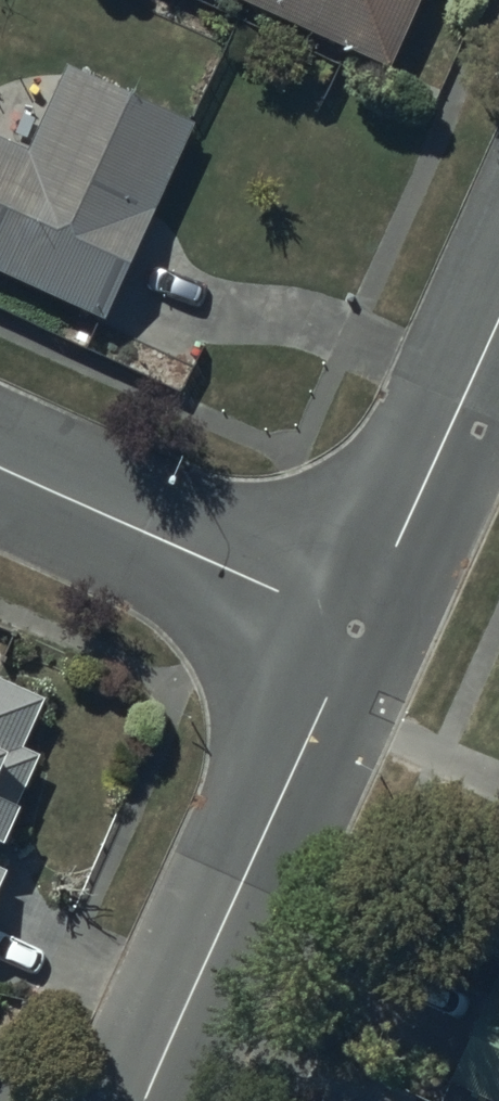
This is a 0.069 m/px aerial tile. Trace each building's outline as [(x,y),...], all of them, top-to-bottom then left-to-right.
[(392,82),(429,0),(212,0),(392,82)] [(102,307),(192,115),(65,56),(27,138),(0,126),(0,260),(102,307)] [(0,682),(0,838),(17,845),(52,764),(35,757),(57,707),(0,682)] [(20,871),(0,862),(0,917),(20,871)] [(441,1091),(464,1100),(498,1100),(498,964),(441,1091)]
